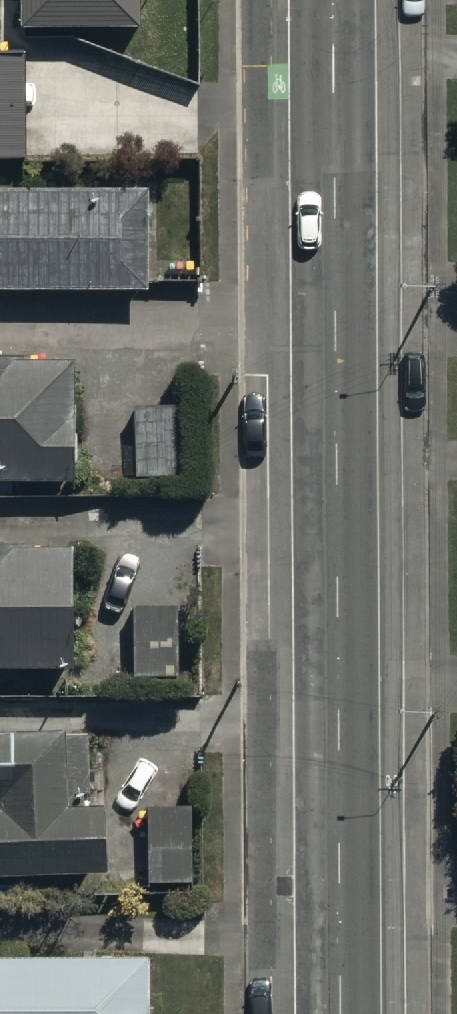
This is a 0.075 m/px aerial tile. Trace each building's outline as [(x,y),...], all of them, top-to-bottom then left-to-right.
[(23,29),(140,30),(140,0),(23,0),(23,29)] [(26,157),(26,51),(0,52),(0,157),(26,157)] [(149,277),(149,175),(0,177),(0,278),(149,277)] [(69,473),(71,346),(0,345),(0,472),(69,473)] [(173,391),(131,391),(131,471),(173,471),(173,391)] [(73,657),(72,535),(23,535),(23,527),(0,527),(0,658),(73,657)] [(175,594),(132,594),(134,670),(176,669),(175,594)] [(107,858),(105,789),(68,790),(66,713),(0,715),(0,860),(107,858)] [(190,793),(146,796),(149,873),(194,871),(190,793)] [(0,946),(0,1013),(146,1013),(146,946),(0,946)]
